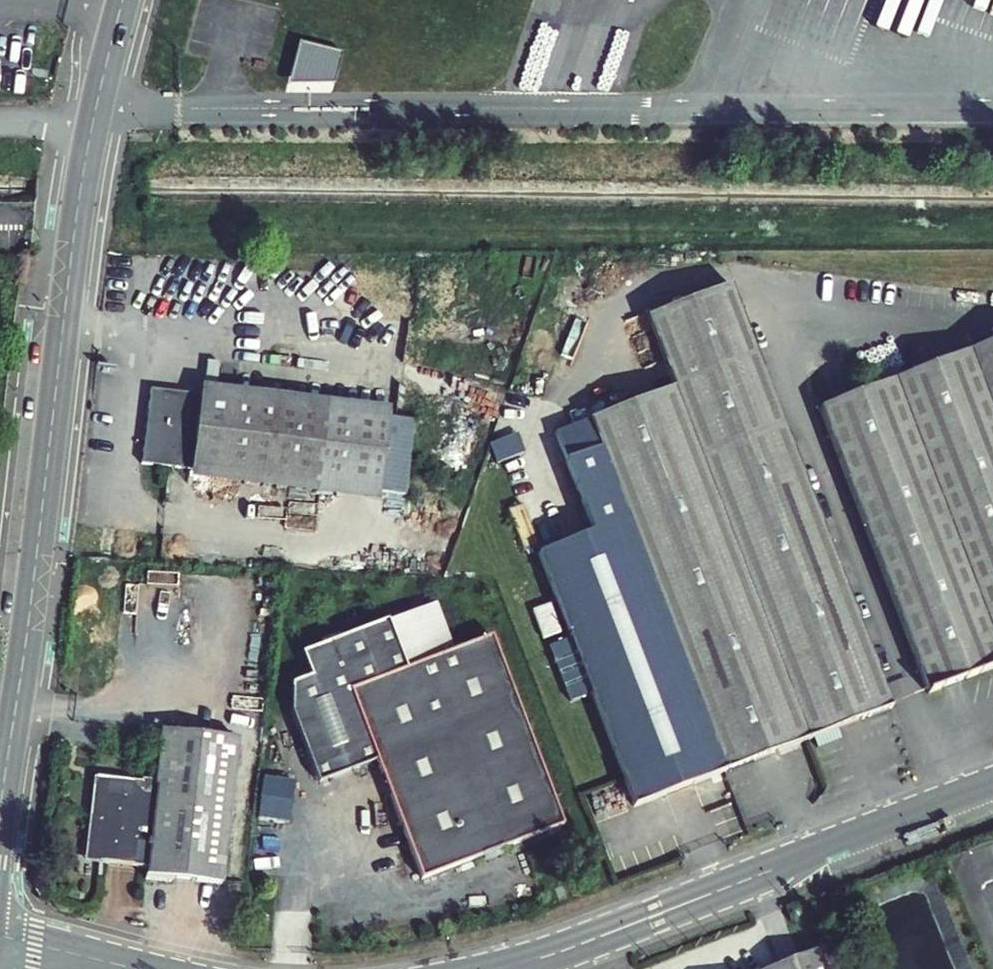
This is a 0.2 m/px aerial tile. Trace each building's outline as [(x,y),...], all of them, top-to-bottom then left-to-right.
[(290,76),(338,88),(348,51),(300,39),(290,76)] [(732,283),(716,289),(880,711),(894,705),(837,557),(732,283)] [(724,769),(880,711),(716,289),(647,315),(674,385),(590,417),(724,769)] [(939,365),(992,506),(992,344),(939,365)] [(939,365),(899,380),(992,626),(992,506),(939,365)] [(899,380),(826,408),(933,690),(992,667),(992,626),(899,380)] [(201,396),(390,420),(391,410),(202,387),(201,396)] [(153,465),(167,466),(168,391),(151,389),(148,421),(149,430),(153,465)] [(390,420),(201,396),(168,391),(167,466),(192,470),(380,493),(390,420)] [(143,463),(153,465),(149,430),(148,421),(143,463)] [(380,493),(192,470),(191,479),(379,502),(380,493)] [(376,765),(425,882),(568,824),(490,636),(406,670),(386,622),(301,657),(311,680),(292,688),(290,717),(319,788),(376,765)] [(102,843),(100,862),(148,867),(147,879),(171,881),(171,878),(221,884),(236,739),(161,731),(157,783),(155,798),(140,796),(142,783),(96,777),(89,841),(102,843)] [(297,818),(299,777),(266,776),(264,817),(297,818)] [(155,798),(157,783),(142,783),(140,796),(155,798)] [(102,843),(89,841),(87,860),(100,862),(102,843)] [(828,946),(769,968),(837,968),(828,946)]
